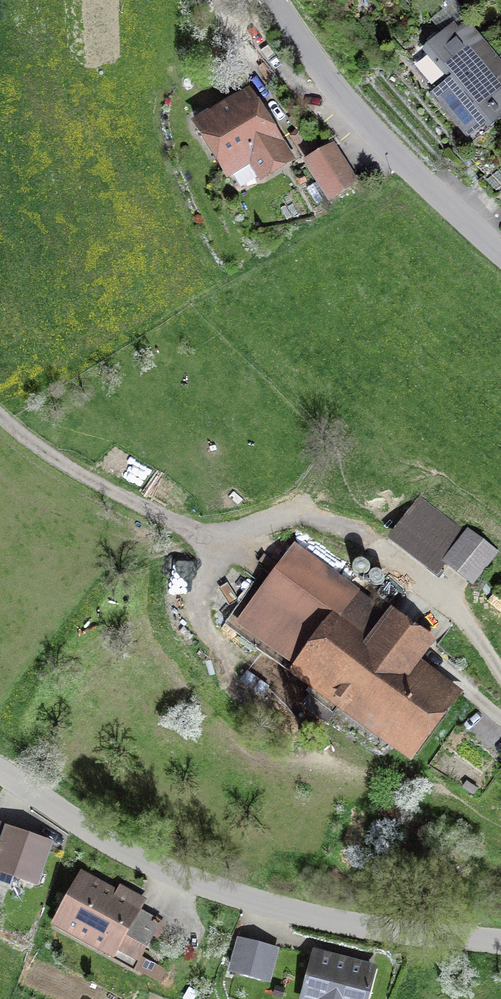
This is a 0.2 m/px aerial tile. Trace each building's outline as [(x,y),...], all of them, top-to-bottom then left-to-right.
[(453,30),(422,57),(450,88),(432,104),(471,148),(500,122),(500,91),(500,89),(500,88),(500,68),(467,30),(459,37),(453,30)] [(250,93),(190,129),(223,185),(247,171),(258,190),(295,169),(250,93)] [(331,150),(299,169),(324,210),(356,192),(331,150)] [(484,188),(494,199),(500,193),(500,182),(496,177),(484,188)] [(465,530),(420,495),(387,536),(438,575),(446,563),(473,584),(499,551),(467,527),(465,530)] [(295,541),(228,636),(415,768),(464,698),(425,670),(442,645),(295,541)] [(389,796),(377,817),(394,826),(405,805),(389,796)] [(3,836),(0,847),(0,888),(40,898),(52,849),(3,836)] [(161,922),(82,881),(55,932),(134,973),(161,922)] [(276,955),(238,947),(230,985),(268,993),(276,955)] [(310,959),(302,998),(369,998),(374,972),(310,959)]
